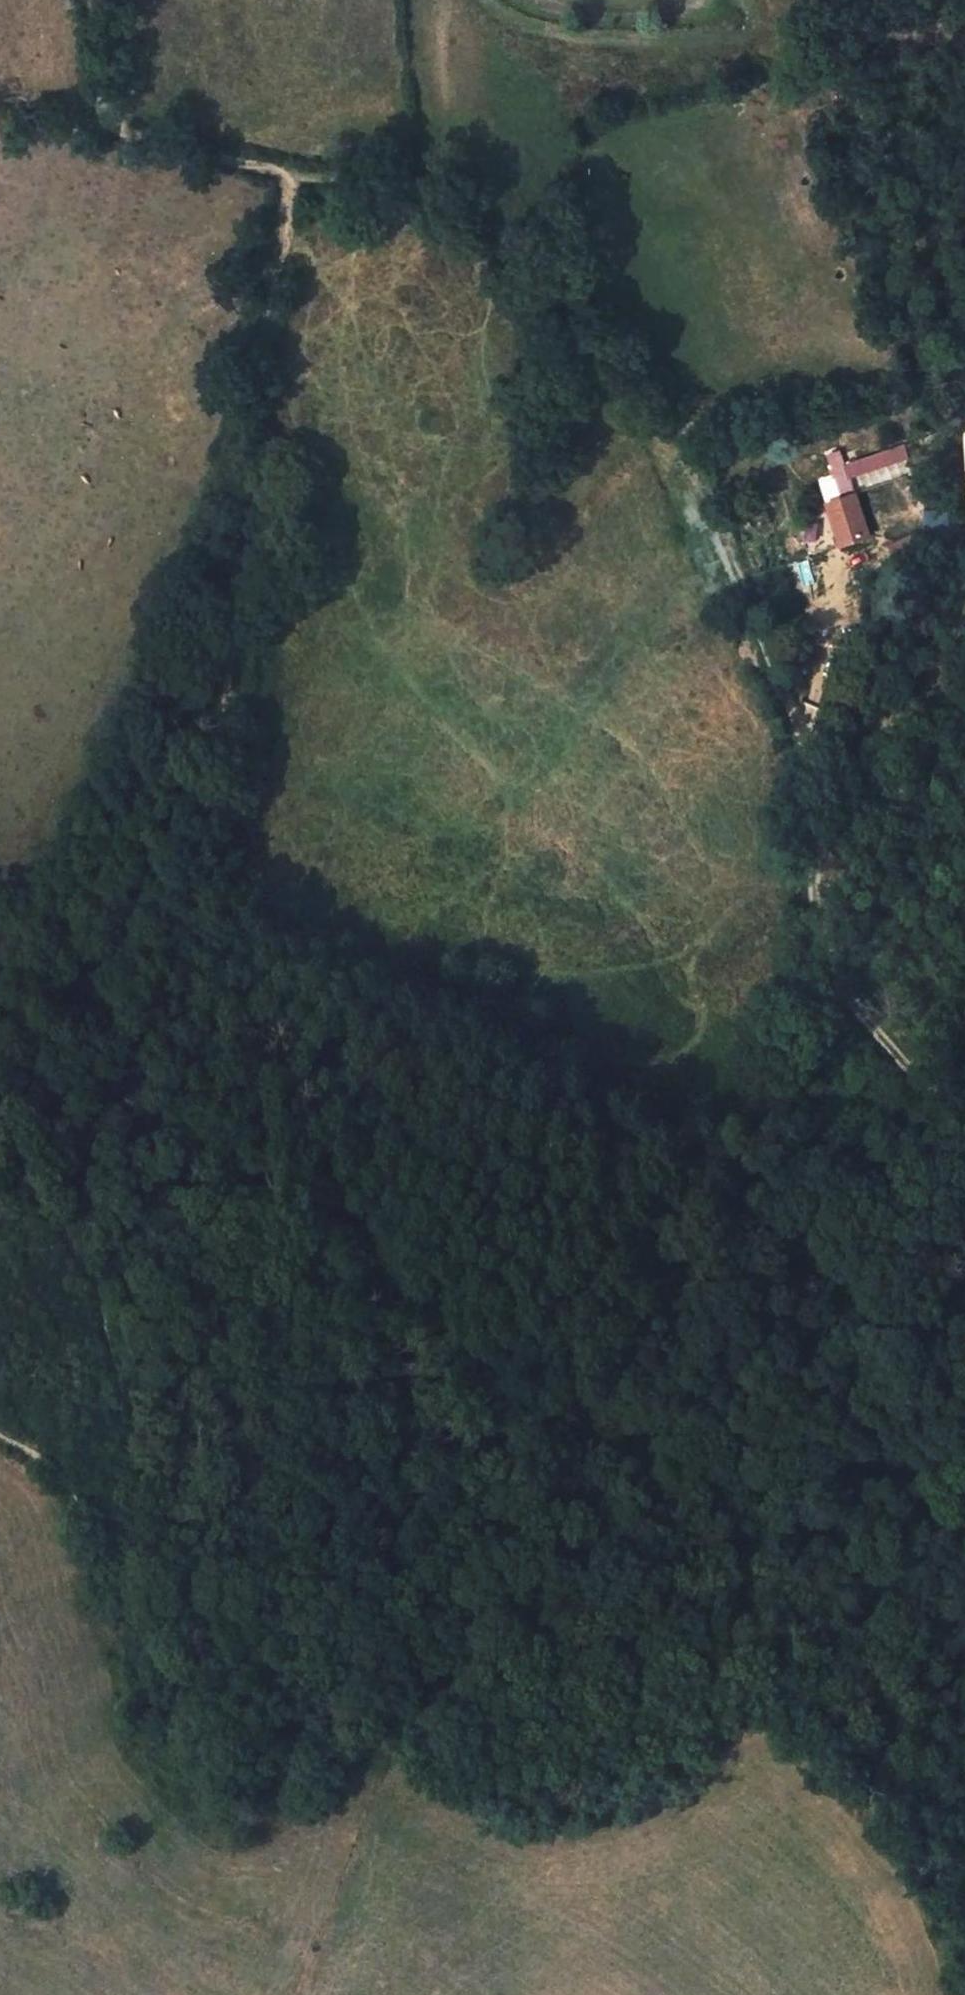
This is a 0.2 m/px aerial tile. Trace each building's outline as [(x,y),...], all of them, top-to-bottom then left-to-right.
[(840,543),(868,534),(853,493),(827,502),(840,543)]
